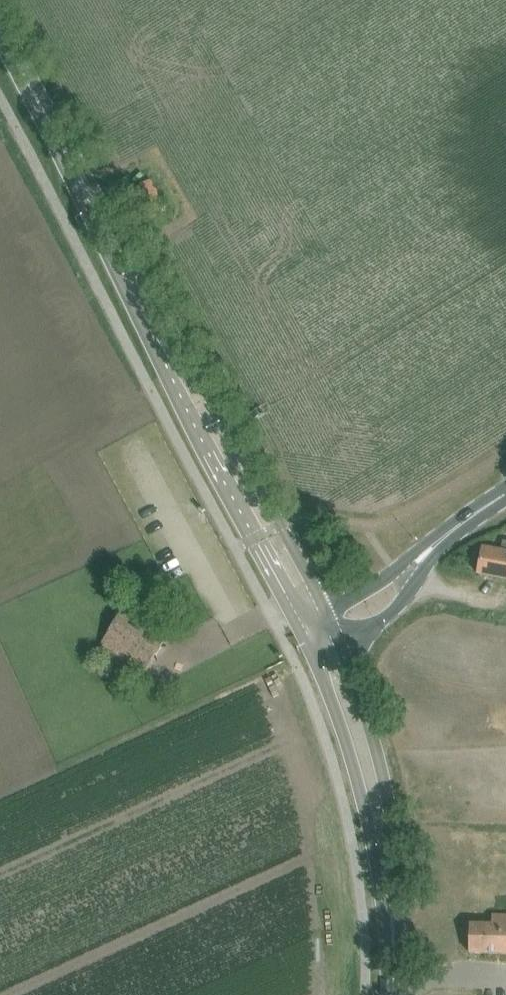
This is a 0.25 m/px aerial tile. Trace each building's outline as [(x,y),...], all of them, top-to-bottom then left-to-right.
[(148,220),(167,210),(151,180),(132,190),(148,220)] [(478,573),(478,574),(505,579),(505,541),(504,541),(502,551),(483,548),(478,573)] [(351,554),(343,550),(337,561),(345,565),(351,554)] [(132,596),(120,615),(100,647),(143,675),(177,625),(132,596)] [(490,953),(505,954),(505,915),(493,914),(493,924),(471,924),(470,953),(490,953)]
